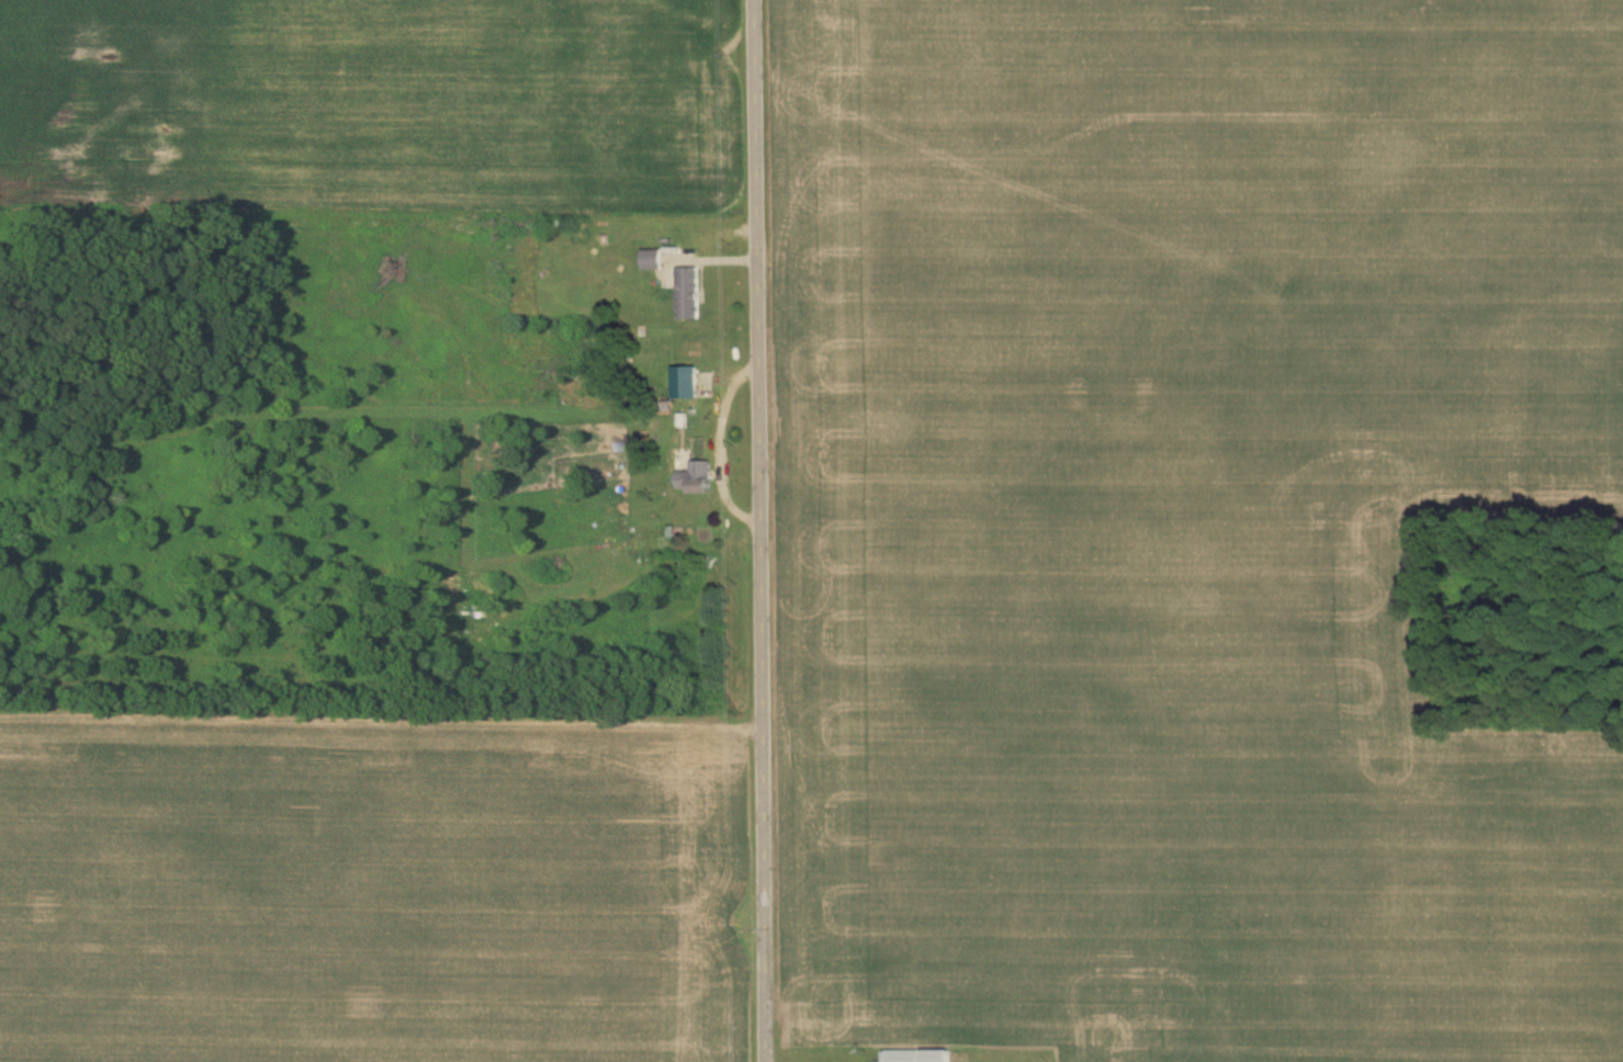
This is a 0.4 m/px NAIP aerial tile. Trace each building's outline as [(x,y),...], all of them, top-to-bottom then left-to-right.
[(642,252),(642,270),(661,270),(661,252),(642,252)] [(698,269),(678,269),(678,320),(698,320),(698,269)] [(673,400),(696,400),(696,369),(673,369),(673,400)] [(711,494),(711,463),(690,463),(690,474),(678,474),(678,494),(711,494)] [(883,1061),(950,1061),(950,1052),(883,1052),(883,1061)]
